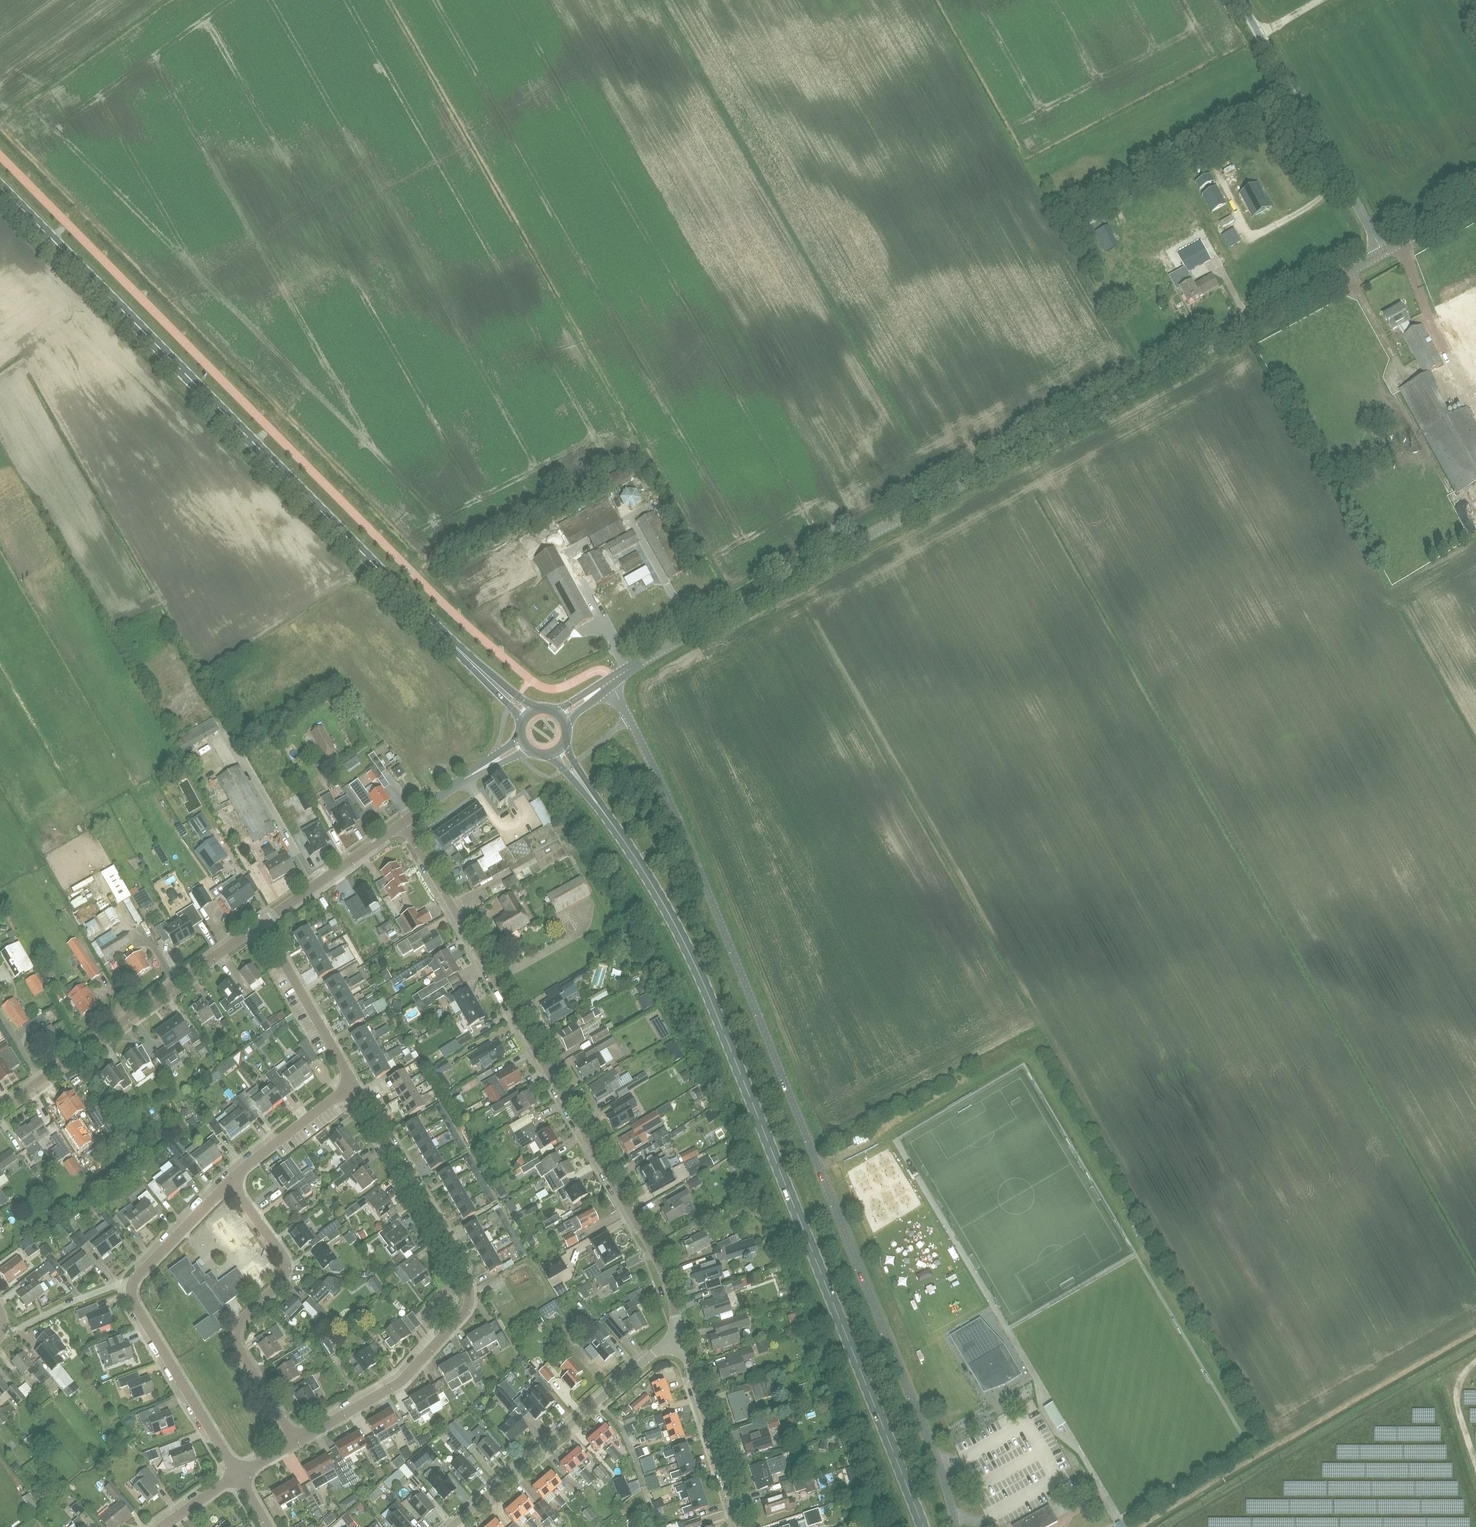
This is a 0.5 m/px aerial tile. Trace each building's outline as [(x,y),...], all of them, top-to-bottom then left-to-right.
[(1210,177),(1197,184),(1200,191),(1214,184),(1210,177)] [(1258,186),(1241,195),(1253,217),(1269,208),(1258,186)] [(1217,188),(1203,195),(1213,212),(1226,205),(1217,188)] [(1201,241),(1177,254),(1185,268),(1175,273),(1183,286),(1180,288),(1188,303),(1200,296),(1199,295),(1203,293),(1203,294),(1219,286),(1213,275),(1195,285),(1188,272),(1211,260),(1201,241)] [(1134,267),(1152,257),(1149,251),(1131,260),(1134,267)] [(1475,386),(1475,284),(1434,306),(1475,386)] [(1467,407),(1449,417),(1432,386),(1435,384),(1429,373),(1444,365),(1422,325),(1413,330),(1409,321),(1405,314),(1408,312),(1405,306),(1402,307),(1401,307),(1384,316),(1392,330),(1399,327),(1404,335),(1403,336),(1425,375),(1400,389),(1457,494),(1475,483),(1475,424),(1467,407)] [(636,508),(641,499),(637,489),(626,489),(620,498),(625,507),(636,508)] [(594,549),(625,532),(626,533),(633,529),(629,522),(622,526),(607,498),(558,525),(570,546),(588,536),(594,549)] [(669,579),(684,570),(652,512),(637,521),(669,579)] [(613,556),(640,542),(634,530),(607,545),(613,556)] [(575,628),(593,618),(554,548),(536,558),(570,620),(562,628),(561,626),(548,640),(552,645),(550,647),(555,652),(557,650),(571,636),(569,634),(575,628)] [(608,576),(613,573),(599,549),(595,551),(594,551),(583,557),(583,558),(579,560),(587,575),(591,573),(597,583),(609,576),(608,576)] [(638,552),(637,553),(635,551),(633,552),(632,552),(621,558),(623,560),(620,562),(626,573),(643,563),(638,552)] [(629,587),(641,580),(642,580),(646,587),(653,583),(649,576),(650,576),(645,568),(624,579),(629,587)] [(182,751),(220,730),(213,718),(175,739),(182,751)] [(322,727),(312,733),(327,760),(337,754),(322,727)] [(374,753),(369,756),(373,762),(375,765),(376,765),(380,762),(374,753)] [(370,768),(365,771),(368,775),(367,775),(373,783),(377,780),(378,780),(383,776),(382,774),(376,765),(375,765),(370,768)] [(254,842),(276,830),(239,766),(217,778),(254,842)] [(399,779),(406,774),(400,766),(393,771),(399,779)] [(486,790),(485,791),(498,809),(507,802),(506,802),(515,795),(501,775),(500,774),(498,776),(491,780),(491,781),(491,782),(494,785),(486,790)] [(382,787),(377,791),(369,796),(358,781),(350,786),(365,807),(372,802),(372,803),(374,802),(379,809),(384,805),(385,806),(388,803),(388,802),(389,801),(384,794),(386,793),(382,787)] [(531,788),(526,791),(532,801),(537,798),(531,788)] [(304,794),(298,797),(302,804),(308,801),(304,794)] [(327,807),(326,808),(331,817),(332,817),(333,816),(338,826),(334,828),(338,835),(345,831),(347,834),(353,830),(352,828),(355,826),(353,824),(360,820),(356,812),(349,799),(337,805),(335,802),(327,807)] [(477,805),(468,811),(480,828),(488,821),(477,805)] [(468,811),(459,817),(471,834),(480,828),(468,811)] [(210,832),(213,830),(201,814),(189,823),(204,845),(195,851),(213,877),(223,869),(219,863),(228,858),(210,832)] [(459,817),(451,823),(462,840),(471,834),(459,817)] [(306,849),(310,856),(327,847),(325,844),(331,842),(319,820),(301,830),(310,846),(306,849)] [(451,823),(442,829),(454,846),(462,840),(451,823)] [(487,871),(469,881),(473,889),(517,864),(521,872),(528,868),(532,876),(567,857),(549,824),(543,828),(533,834),(507,849),(498,854),(501,861),(487,870),(487,871)] [(626,828),(622,831),(630,844),(634,842),(626,828)] [(442,829),(433,836),(445,852),(454,846),(442,829)] [(496,830),(486,836),(489,841),(499,835),(496,830)] [(485,860),(484,858),(476,863),(477,865),(464,873),(469,881),(487,871),(487,870),(501,861),(498,854),(507,849),(501,838),(486,846),(492,856),(485,860)] [(465,851),(460,855),(463,859),(469,856),(465,851)] [(285,853),(280,857),(264,865),(274,881),(287,874),(287,875),(295,870),(285,853)] [(459,854),(453,858),(456,863),(463,859),(460,855),(459,854)] [(401,887),(408,884),(396,864),(382,872),(390,886),(386,889),(392,900),(405,893),(401,887)] [(514,876),(503,882),(508,890),(520,883),(515,876),(514,876)] [(228,882),(245,906),(248,904),(248,901),(254,896),(243,880),(238,883),(234,877),(228,882)] [(557,912),(589,894),(580,879),(548,896),(557,912)] [(245,906),(228,882),(222,886),(226,892),(221,895),(233,912),(239,907),(242,908),(245,906)] [(367,885),(355,892),(359,899),(354,902),(353,899),(345,903),(356,921),(372,912),(369,908),(377,903),(374,896),(375,895),(372,889),(370,890),(367,885)] [(193,894),(202,908),(212,902),(203,888),(193,894)] [(140,911),(154,904),(146,890),(132,898),(140,911)] [(509,914),(495,922),(504,937),(528,923),(513,898),(511,894),(501,899),(503,904),(509,914)] [(143,922),(136,909),(129,897),(120,902),(127,914),(134,927),(143,922)] [(113,908),(100,916),(97,917),(105,932),(121,923),(113,908)] [(174,924),(185,941),(195,934),(187,922),(193,919),(186,909),(177,915),(180,920),(174,924)] [(411,932),(423,925),(433,920),(427,909),(417,915),(414,910),(402,917),(411,932)] [(167,935),(175,947),(185,941),(174,924),(168,927),(165,922),(156,928),(162,938),(167,935)] [(320,935),(332,928),(330,925),(318,932),(320,935)] [(380,935),(386,932),(382,926),(377,930),(380,935)] [(294,936),(300,947),(315,938),(309,928),(294,936)] [(332,928),(320,935),(322,939),(334,932),(332,928)] [(11,940),(17,936),(13,930),(7,934),(11,940)] [(113,931),(95,941),(106,958),(132,942),(126,933),(117,938),(113,931)] [(434,932),(431,934),(421,940),(418,934),(396,946),(402,956),(413,950),(414,952),(424,946),(429,953),(442,945),(434,932)] [(101,975),(76,938),(68,944),(92,981),(101,975)] [(300,947),(307,957),(321,949),(315,938),(300,947)] [(19,975),(33,967),(19,943),(14,946),(5,951),(19,975)] [(332,957),(344,950),(349,947),(347,944),(342,947),(330,953),(326,946),(321,949),(307,957),(313,968),(327,960),(332,957)] [(346,954),(344,950),(332,957),(334,960),(346,954)] [(142,951),(127,959),(126,960),(136,976),(150,968),(146,960),(147,959),(142,951)] [(436,959),(428,966),(430,969),(432,968),(435,974),(453,963),(447,952),(436,959)] [(313,968),(319,979),(333,971),(327,960),(313,968)] [(413,967),(391,981),(394,986),(405,980),(406,981),(417,974),(428,966),(425,960),(413,967)] [(447,980),(459,972),(453,963),(435,974),(438,978),(433,981),(435,983),(418,994),(422,1001),(444,988),(449,984),(447,980)] [(250,987),(262,979),(252,965),(240,973),(250,987)] [(605,969),(597,986),(605,990),(613,972),(605,969)] [(384,984),(391,979),(385,971),(378,975),(384,984)] [(351,984),(363,977),(361,974),(348,981),(347,979),(343,982),(339,976),(325,984),(331,995),(345,987),(351,984)] [(39,999),(49,993),(40,976),(29,981),(39,999)] [(331,995),(337,1006),(352,998),(347,990),(353,987),(353,988),(365,981),(363,977),(351,984),(345,987),(331,995)] [(367,982),(371,987),(377,984),(374,979),(367,982)] [(571,979),(560,986),(563,992),(575,985),(571,979)] [(231,1004),(242,996),(231,980),(219,989),(227,999),(220,1003),(226,1011),(233,1007),(231,1004)] [(79,982),(67,990),(84,1014),(98,1004),(85,985),(82,987),(79,982)] [(57,985),(57,986),(51,990),(59,1002),(66,998),(57,985)] [(416,1010),(424,1004),(426,1008),(436,1002),(435,1002),(448,994),(444,988),(422,1001),(414,1006),(416,1010)] [(461,1013),(477,1004),(468,990),(453,998),(452,997),(448,999),(451,1004),(455,1002),(461,1013)] [(586,1011),(610,998),(606,992),(583,1006),(586,1011)] [(254,1018),(261,1013),(258,1009),(264,1004),(256,993),(243,1002),(254,1018)] [(337,1006),(344,1017),(358,1009),(363,1006),(375,999),(373,995),(361,1002),(361,1001),(356,1005),(352,998),(337,1006)] [(563,1017),(569,1013),(570,1012),(571,1011),(571,1010),(571,1009),(570,1008),(566,1001),(563,1003),(559,996),(547,1003),(546,1001),(541,1005),(550,1020),(561,1014),(563,1017)] [(45,1045),(59,1037),(50,1023),(48,1024),(43,1015),(31,1021),(14,999),(3,1007),(19,1029),(25,1024),(31,1035),(37,1031),(45,1045)] [(376,1000),(375,999),(363,1006),(365,1009),(373,1005),(378,1015),(388,1009),(383,1001),(378,1003),(376,1000)] [(218,1021),(224,1017),(217,1005),(210,1010),(203,1000),(192,1008),(205,1024),(215,1017),(218,1021)] [(485,1019),(477,1004),(461,1013),(470,1027),(485,1019)] [(358,1009),(344,1017),(350,1028),(364,1020),(360,1013),(366,1010),(365,1009),(363,1006),(358,1009)] [(580,1017),(584,1024),(595,1018),(590,1011),(580,1017)] [(280,1021),(286,1017),(283,1012),(277,1016),(280,1021)] [(194,1044),(201,1039),(194,1028),(189,1031),(179,1017),(168,1025),(179,1041),(188,1035),(194,1044)] [(266,1022),(260,1026),(264,1031),(270,1027),(266,1022)] [(567,1050),(584,1040),(575,1024),(558,1034),(567,1050)] [(155,1056),(158,1059),(166,1071),(173,1066),(182,1060),(172,1046),(179,1041),(168,1025),(156,1033),(166,1047),(155,1056)] [(351,1036),(358,1046),(389,1029),(387,1025),(375,1032),(374,1031),(370,1034),(366,1027),(351,1036)] [(604,1026),(589,1035),(593,1044),(609,1035),(604,1026)] [(358,1046),(364,1057),(378,1049),(375,1043),(380,1040),(379,1039),(391,1032),(389,1029),(358,1046)] [(461,1048),(475,1040),(470,1033),(457,1041),(461,1048)] [(606,1064),(599,1052),(614,1043),(610,1036),(585,1051),(589,1058),(576,1066),(583,1078),(606,1064)] [(473,1067),(489,1057),(491,1062),(505,1054),(498,1041),(491,1045),(489,1042),(482,1045),(484,1049),(468,1058),(473,1067)] [(3,1080),(10,1075),(13,1073),(11,1070),(20,1064),(11,1049),(10,1050),(6,1043),(0,1047),(0,1053),(1,1054),(0,1055),(0,1057),(2,1061),(0,1062),(0,1081),(2,1080),(3,1080)] [(202,1058),(208,1053),(203,1045),(196,1049),(202,1058)] [(364,1057),(370,1068),(384,1060),(401,1050),(399,1047),(387,1054),(382,1056),(378,1049),(364,1057)] [(138,1054),(136,1050),(134,1049),(128,1053),(129,1055),(124,1058),(127,1063),(126,1064),(129,1069),(131,1068),(135,1074),(139,1070),(140,1072),(152,1064),(145,1052),(141,1055),(138,1054)] [(303,1084),(313,1077),(306,1068),(312,1063),(302,1049),(295,1054),(297,1057),(288,1064),(303,1084)] [(387,1064),(391,1061),(404,1054),(401,1050),(384,1060),(370,1068),(376,1079),(391,1071),(387,1064)] [(410,1054),(403,1059),(407,1064),(414,1060),(410,1054)] [(294,1092),(303,1084),(288,1064),(277,1073),(274,1069),(270,1073),(281,1088),(287,1083),(294,1092)] [(120,1076),(115,1068),(113,1065),(108,1069),(107,1068),(102,1071),(103,1072),(101,1074),(106,1080),(104,1081),(107,1086),(109,1084),(112,1089),(117,1085),(120,1086),(123,1090),(132,1084),(126,1072),(120,1076)] [(429,1072),(443,1093),(451,1088),(442,1075),(437,1067),(429,1072)] [(501,1101),(509,1096),(506,1091),(522,1082),(521,1080),(522,1078),(520,1075),(517,1075),(513,1067),(495,1077),(500,1084),(494,1087),(494,1086),(485,1091),(494,1105),(501,1101)] [(605,1074),(606,1077),(598,1081),(599,1082),(589,1088),(597,1101),(615,1091),(620,1089),(617,1083),(621,1080),(614,1069),(605,1074)] [(420,1098),(424,1096),(423,1095),(419,1097),(411,1082),(414,1080),(414,1078),(410,1081),(405,1071),(389,1080),(390,1082),(387,1084),(393,1094),(396,1092),(402,1104),(399,1105),(405,1116),(409,1114),(410,1116),(425,1107),(420,1098)] [(275,1092),(281,1088),(270,1073),(265,1076),(270,1082),(267,1084),(270,1087),(261,1094),(272,1109),(282,1102),(275,1092)] [(644,1074),(628,1084),(632,1091),(648,1081),(644,1074)] [(509,1096),(501,1101),(494,1105),(489,1108),(494,1116),(506,1110),(512,1107),(518,1116),(535,1105),(528,1093),(521,1097),(518,1091),(509,1096)] [(72,1092),(56,1103),(71,1124),(67,1127),(69,1128),(63,1132),(69,1141),(75,1137),(76,1140),(86,1133),(78,1120),(75,1115),(84,1109),(72,1092)] [(244,1092),(238,1097),(249,1112),(255,1107),(262,1117),(272,1109),(261,1094),(251,1101),(244,1092)] [(454,1116),(467,1109),(460,1096),(447,1103),(454,1116)] [(611,1108),(614,1113),(607,1117),(614,1130),(633,1119),(629,1111),(636,1107),(630,1096),(611,1108)] [(234,1106),(225,1113),(241,1133),(250,1126),(243,1117),(249,1112),(238,1097),(231,1102),(234,1106)] [(446,1113),(440,1104),(435,1107),(440,1116),(446,1113)] [(706,1115),(714,1111),(712,1106),(703,1110),(706,1115)] [(91,1116),(99,1128),(105,1125),(107,1128),(110,1126),(100,1111),(91,1116)] [(531,1115),(536,1122),(541,1117),(536,1111),(531,1115)] [(212,1116),(210,1118),(211,1120),(207,1123),(218,1137),(224,1132),(231,1141),(241,1133),(225,1113),(216,1120),(212,1116)] [(643,1136),(661,1125),(654,1113),(630,1127),(633,1132),(620,1140),(628,1153),(647,1142),(643,1136)] [(201,1124),(205,1121),(200,1114),(197,1116),(201,1124)] [(31,1156),(41,1149),(37,1143),(49,1135),(37,1118),(16,1134),(31,1156)] [(197,1124),(194,1118),(187,1123),(191,1128),(197,1124)] [(424,1130),(418,1119),(417,1119),(405,1126),(412,1137),(424,1130)] [(454,1127),(450,1120),(444,1123),(448,1131),(454,1127)] [(535,1142),(540,1151),(556,1142),(549,1129),(537,1136),(530,1124),(514,1134),(522,1149),(535,1142)] [(458,1127),(455,1129),(454,1128),(454,1127),(448,1131),(454,1140),(455,1142),(460,1139),(460,1137),(463,1135),(459,1129),(458,1127)] [(326,1132),(316,1140),(321,1146),(329,1140),(338,1151),(351,1140),(342,1128),(330,1138),(326,1132)] [(412,1137),(418,1148),(430,1141),(424,1130),(412,1137)] [(59,1162),(71,1153),(58,1134),(51,1138),(57,1146),(51,1150),(59,1162)] [(212,1165),(222,1158),(215,1148),(221,1144),(214,1135),(207,1140),(210,1143),(201,1150),(212,1165)] [(455,1142),(462,1154),(467,1150),(460,1139),(455,1142)] [(338,1168),(344,1175),(354,1168),(348,1161),(360,1152),(351,1140),(338,1151),(334,1153),(337,1157),(340,1157),(341,1156),(346,1162),(338,1168)] [(418,1148),(424,1159),(436,1152),(430,1141),(418,1148)] [(195,1163),(203,1173),(212,1165),(201,1150),(196,1144),(187,1151),(189,1154),(179,1162),(186,1171),(189,1168),(195,1163)] [(647,1157),(660,1150),(656,1144),(644,1151),(647,1157)] [(684,1163),(699,1155),(695,1147),(680,1155),(684,1163)] [(4,1175),(1,1171),(17,1159),(12,1151),(0,1159),(0,1178),(4,1175)] [(443,1163),(443,1164),(447,1162),(444,1156),(440,1158),(436,1152),(424,1159),(431,1170),(443,1163)] [(557,1154),(549,1159),(537,1166),(533,1161),(520,1169),(523,1174),(535,1168),(541,1178),(552,1172),(563,1165),(557,1154)] [(470,1155),(464,1158),(465,1160),(472,1171),(477,1168),(476,1165),(471,1157),(470,1155)] [(175,1170),(166,1177),(178,1192),(187,1185),(180,1176),(186,1171),(179,1162),(176,1157),(169,1162),(175,1170)] [(658,1159),(637,1170),(645,1184),(672,1170),(665,1158),(659,1162),(658,1159)] [(735,1170),(742,1164),(738,1159),(731,1165),(735,1170)] [(713,1166),(710,1160),(689,1172),(692,1178),(713,1166)] [(568,1162),(563,1165),(552,1172),(559,1183),(554,1186),(557,1191),(570,1183),(567,1178),(575,1174),(568,1162)] [(288,1183),(291,1181),(295,1178),(298,1176),(300,1174),(294,1165),(288,1169),(284,1164),(270,1174),(281,1188),(283,1187),(288,1183)] [(362,1191),(377,1180),(366,1166),(357,1172),(354,1168),(344,1175),(333,1183),(337,1188),(349,1179),(354,1184),(355,1182),(362,1191)] [(298,1176),(302,1180),(311,1173),(308,1168),(300,1174),(298,1176)] [(472,1171),(478,1182),(484,1179),(483,1178),(477,1168),(472,1171)] [(438,1175),(445,1187),(457,1180),(450,1169),(438,1175)] [(672,1170),(645,1184),(651,1195),(677,1180),(672,1170)] [(317,1180),(311,1173),(302,1180),(291,1188),(295,1194),(284,1202),(294,1216),(307,1206),(300,1197),(303,1195),(304,1197),(312,1192),(308,1187),(317,1180)] [(2,1189),(13,1181),(8,1174),(0,1180),(0,1186),(2,1189)] [(148,1186),(155,1195),(161,1190),(168,1200),(178,1192),(166,1177),(157,1184),(154,1181),(148,1186)] [(696,1177),(687,1182),(691,1189),(700,1184),(696,1177)] [(490,1190),(484,1179),(478,1182),(484,1193),(490,1190)] [(445,1187),(451,1198),(463,1191),(457,1180),(445,1187)] [(557,1191),(557,1192),(563,1201),(568,1198),(572,1205),(588,1196),(581,1184),(573,1189),(570,1183),(557,1191)] [(397,1212),(378,1187),(356,1203),(360,1209),(368,1203),(378,1217),(386,1212),(390,1217),(397,1212)] [(686,1213),(682,1206),(692,1200),(686,1188),(662,1202),(666,1208),(662,1211),(669,1223),(686,1213)] [(1,1206),(2,1207),(9,1201),(0,1189),(0,1204),(1,1206)] [(490,1204),(496,1201),(490,1190),(484,1193),(490,1204)] [(451,1198),(457,1209),(469,1202),(463,1191),(451,1198)] [(147,1225),(157,1217),(149,1206),(155,1202),(147,1192),(138,1199),(142,1204),(135,1210),(147,1225)] [(517,1210),(512,1200),(505,1204),(510,1213),(517,1210)] [(476,1213),(469,1202),(457,1209),(463,1220),(476,1213)] [(533,1217),(544,1211),(541,1206),(531,1212),(533,1217)] [(147,1225),(135,1210),(129,1215),(124,1209),(115,1216),(123,1226),(128,1222),(137,1233),(147,1225)] [(506,1218),(500,1209),(495,1212),(500,1221),(506,1218)] [(582,1229),(598,1221),(591,1209),(563,1224),(566,1230),(574,1226),(576,1231),(582,1228),(582,1229)] [(109,1226),(99,1234),(112,1251),(122,1243),(112,1230),(117,1226),(106,1212),(101,1216),(109,1226)] [(494,1226),(501,1222),(500,1221),(495,1212),(488,1216),(494,1226)] [(399,1249),(407,1260),(413,1255),(409,1250),(415,1247),(396,1221),(379,1234),(389,1248),(392,1245),(396,1251),(399,1249)] [(502,1224),(512,1242),(518,1239),(508,1221),(502,1224)] [(464,1229),(470,1240),(483,1233),(476,1222),(464,1229)] [(312,1247),(326,1237),(336,1230),(332,1225),(316,1237),(312,1231),(309,1233),(304,1225),(290,1235),(300,1249),(309,1242),(312,1247)] [(340,1235),(336,1230),(326,1237),(330,1243),(340,1235)] [(361,1240),(368,1237),(364,1230),(357,1234),(361,1240)] [(81,1231),(76,1235),(84,1246),(89,1242),(81,1231)] [(689,1256),(710,1246),(703,1232),(689,1240),(688,1238),(683,1240),(684,1242),(682,1243),(686,1251),(686,1250),(689,1256)] [(344,1237),(350,1245),(356,1241),(350,1233),(344,1237)] [(483,1233),(470,1240),(477,1251),(489,1244),(483,1233)] [(578,1242),(574,1233),(563,1239),(567,1247),(578,1242)] [(102,1259),(112,1251),(99,1234),(89,1242),(92,1246),(102,1259)] [(741,1241),(738,1234),(717,1245),(719,1251),(720,1251),(720,1250),(724,1249),(732,1245),(732,1246),(738,1243),(738,1242),(741,1241)] [(71,1239),(78,1249),(79,1249),(84,1246),(76,1235),(71,1239)] [(621,1258),(608,1235),(592,1245),(597,1252),(595,1254),(599,1261),(601,1259),(606,1267),(621,1258)] [(721,1253),(725,1252),(726,1252),(728,1262),(757,1252),(753,1239),(724,1249),(720,1250),(720,1251),(721,1253)] [(24,1252),(29,1258),(40,1250),(35,1244),(24,1252)] [(495,1255),(489,1244),(477,1251),(483,1262),(495,1255)] [(323,1269),(328,1266),(332,1273),(339,1273),(344,1270),(326,1245),(313,1255),(323,1269)] [(527,1255),(521,1245),(516,1249),(521,1258),(527,1255)] [(92,1266),(79,1249),(78,1249),(68,1256),(82,1274),(92,1266)] [(51,1254),(46,1258),(48,1261),(54,1269),(59,1265),(58,1264),(51,1254)] [(178,1284),(199,1268),(200,1268),(191,1255),(168,1271),(178,1284)] [(432,1281),(413,1255),(407,1260),(399,1266),(414,1286),(420,1281),(424,1287),(432,1281)] [(502,1266),(495,1255),(483,1262),(489,1273),(501,1266),(504,1271),(514,1265),(511,1261),(502,1266)] [(68,1256),(58,1264),(59,1265),(62,1269),(72,1282),(82,1274),(68,1256)] [(566,1269),(559,1258),(542,1268),(549,1279),(566,1269)] [(26,1271),(29,1269),(26,1264),(23,1266),(17,1259),(0,1271),(10,1285),(16,1281),(15,1280),(26,1271)] [(56,1272),(54,1269),(48,1261),(44,1265),(45,1266),(36,1273),(41,1279),(49,1273),(51,1276),(56,1272)] [(721,1276),(716,1261),(693,1269),(698,1284),(705,1282),(721,1276)] [(608,1285),(613,1294),(620,1290),(618,1288),(632,1280),(631,1279),(631,1277),(630,1274),(628,1274),(625,1269),(619,1272),(616,1267),(596,1278),(602,1289),(608,1285)] [(187,1297),(208,1281),(199,1268),(178,1284),(187,1297)] [(317,1280),(304,1293),(316,1305),(329,1292),(333,1297),(338,1292),(339,1281),(328,1279),(322,1285),(317,1280)] [(196,1309),(218,1294),(208,1281),(187,1297),(196,1309)] [(734,1284),(736,1291),(744,1288),(742,1281),(734,1284)] [(26,1306),(44,1293),(35,1282),(18,1295),(21,1300),(20,1301),(21,1303),(22,1304),(24,1305),(25,1305),(26,1306)] [(561,1292),(563,1298),(570,1294),(568,1289),(561,1292)] [(701,1304),(706,1319),(719,1315),(718,1312),(730,1308),(723,1289),(712,1292),(714,1299),(701,1304)] [(392,1295),(387,1290),(383,1295),(388,1300),(392,1295)] [(196,1309),(205,1322),(227,1306),(218,1294),(196,1309)] [(150,1303),(157,1299),(155,1295),(146,1300),(149,1304),(150,1303)] [(312,1309),(305,1302),(301,1306),(291,1297),(279,1310),(287,1319),(285,1321),(291,1327),(294,1327),(297,1324),(297,1321),(294,1318),(303,1309),(315,1321),(319,1317),(315,1312),(312,1309)] [(638,1298),(623,1306),(629,1319),(636,1332),(647,1326),(640,1313),(639,1313),(636,1307),(641,1304),(638,1298)] [(316,1305),(312,1309),(315,1312),(319,1317),(324,1321),(332,1329),(337,1325),(316,1305)] [(112,1324),(110,1317),(111,1315),(109,1309),(107,1310),(106,1308),(95,1312),(92,1306),(76,1312),(79,1320),(86,1318),(91,1332),(112,1324)] [(227,1306),(205,1322),(195,1329),(205,1342),(223,1329),(220,1325),(234,1315),(227,1306)] [(549,1313),(545,1307),(540,1309),(544,1316),(549,1313)] [(406,1316),(386,1331),(390,1338),(385,1342),(390,1349),(416,1330),(406,1316)] [(716,1334),(707,1337),(712,1352),(738,1343),(734,1331),(748,1327),(744,1316),(725,1322),(725,1321),(713,1325),(716,1334)] [(617,1327),(610,1317),(604,1322),(612,1331),(617,1327)] [(950,1336),(984,1394),(989,1390),(988,1388),(996,1383),(999,1388),(1005,1386),(1005,1385),(1017,1378),(999,1348),(996,1350),(978,1321),(980,1319),(982,1321),(980,1319),(950,1336)] [(325,1335),(328,1338),(334,1331),(332,1329),(324,1321),(320,1325),(326,1331),(325,1335)] [(173,1326),(171,1322),(164,1326),(162,1327),(165,1331),(166,1330),(173,1326)] [(588,1331),(594,1339),(589,1343),(590,1345),(584,1350),(592,1359),(598,1354),(605,1362),(615,1354),(604,1341),(609,1337),(597,1323),(588,1331)] [(492,1346),(491,1345),(496,1342),(499,1346),(506,1342),(500,1331),(493,1335),(488,1325),(476,1332),(489,1354),(489,1353),(487,1349),(492,1346)] [(282,1352),(276,1342),(283,1338),(276,1326),(257,1337),(261,1343),(257,1345),(266,1361),(282,1352)] [(37,1353),(52,1372),(63,1363),(58,1357),(65,1351),(59,1343),(60,1342),(56,1337),(55,1338),(50,1332),(49,1333),(46,1332),(41,1336),(42,1339),(38,1342),(43,1348),(37,1353)] [(481,1363),(479,1359),(489,1354),(476,1332),(466,1338),(472,1348),(465,1352),(472,1362),(470,1363),(476,1373),(477,1372),(474,1367),(481,1363)] [(181,1339),(179,1335),(172,1340),(171,1341),(173,1344),(175,1343),(181,1339)] [(122,1337),(113,1340),(97,1346),(98,1349),(100,1354),(100,1355),(107,1352),(112,1366),(133,1358),(127,1342),(124,1344),(122,1337)] [(329,1358),(336,1353),(328,1338),(320,1343),(329,1358)] [(760,1355),(769,1352),(765,1341),(757,1344),(760,1355)] [(375,1343),(361,1352),(359,1349),(352,1354),(354,1357),(354,1358),(359,1364),(353,1368),(359,1376),(385,1357),(375,1343)] [(296,1358),(309,1351),(304,1345),(280,1359),(284,1366),(276,1370),(285,1386),(299,1377),(293,1368),(301,1363),(299,1364),(296,1358)] [(726,1356),(728,1362),(719,1366),(723,1379),(744,1372),(741,1363),(754,1358),(751,1348),(726,1356)] [(42,1385),(51,1378),(37,1362),(34,1365),(24,1353),(13,1363),(23,1375),(29,1370),(42,1385)] [(476,1373),(470,1363),(464,1367),(458,1357),(448,1363),(461,1386),(473,1379),(471,1376),(476,1373)] [(571,1359),(561,1367),(567,1374),(562,1379),(572,1390),(581,1382),(577,1376),(582,1372),(571,1359)] [(451,1392),(461,1386),(448,1363),(437,1369),(442,1379),(437,1382),(443,1392),(449,1388),(451,1392)] [(548,1383),(555,1377),(546,1366),(539,1372),(548,1383)] [(133,1400),(154,1392),(148,1377),(137,1381),(134,1375),(118,1381),(121,1389),(128,1386),(133,1400)] [(311,1393),(319,1388),(312,1376),(298,1385),(302,1391),(294,1396),(303,1411),(317,1403),(311,1393)] [(541,1387),(545,1383),(540,1377),(532,1384),(536,1389),(530,1394),(546,1412),(545,1410),(554,1402),(541,1387)] [(7,1393),(17,1406),(25,1399),(14,1386),(10,1390),(0,1378),(0,1398),(7,1393)] [(771,1395),(777,1393),(772,1378),(750,1385),(756,1402),(772,1396),(771,1395)] [(46,1385),(49,1389),(55,1386),(57,1390),(62,1388),(57,1379),(46,1385)] [(655,1396),(669,1391),(665,1380),(652,1384),(655,1396)] [(499,1386),(501,1388),(512,1401),(518,1395),(505,1381),(499,1386)] [(562,1395),(567,1392),(560,1382),(555,1385),(562,1395)] [(31,1383),(23,1389),(30,1399),(38,1393),(31,1383)] [(73,1383),(66,1386),(70,1399),(78,1397),(73,1383)] [(435,1397),(430,1388),(430,1387),(419,1393),(428,1409),(439,1403),(442,1407),(449,1403),(443,1392),(435,1397)] [(512,1401),(501,1388),(494,1394),(511,1413),(518,1408),(513,1402),(512,1401)] [(659,1407),(672,1403),(669,1391),(655,1396),(659,1407)] [(746,1404),(749,1403),(747,1397),(744,1398),(742,1392),(728,1397),(736,1422),(750,1417),(746,1404)] [(408,1413),(413,1423),(414,1423),(421,1419),(421,1418),(430,1412),(428,1409),(419,1393),(409,1399),(412,1406),(410,1407),(412,1410),(408,1413)] [(536,1421),(546,1412),(530,1394),(531,1395),(526,1400),(521,1395),(513,1402),(518,1408),(518,1409),(523,1405),(536,1421)] [(636,1412),(650,1399),(646,1394),(631,1407),(636,1412)] [(1057,1430),(1063,1426),(1050,1405),(1045,1409),(1057,1430)] [(626,1416),(633,1410),(629,1406),(622,1412),(626,1416)] [(154,1435),(175,1427),(169,1411),(157,1415),(155,1409),(138,1415),(141,1423),(148,1421),(154,1435)] [(378,1416),(390,1438),(402,1432),(408,1444),(415,1441),(406,1425),(399,1429),(389,1410),(378,1416)] [(658,1425),(665,1423),(667,1431),(680,1427),(676,1414),(663,1418),(661,1413),(655,1415),(658,1425)] [(510,1442),(527,1428),(516,1415),(499,1430),(510,1442)] [(625,1426),(636,1422),(634,1415),(623,1418),(625,1426)] [(373,1448),(380,1461),(387,1457),(380,1445),(380,1444),(390,1438),(378,1416),(366,1423),(373,1435),(367,1438),(373,1448)] [(448,1427),(455,1434),(461,1442),(468,1450),(473,1445),(460,1430),(454,1422),(448,1427)] [(753,1453),(772,1447),(766,1429),(771,1428),(769,1422),(767,1422),(754,1426),(756,1433),(741,1437),(746,1452),(752,1450),(753,1453)] [(774,1431),(785,1428),(784,1422),(773,1425),(774,1431)] [(596,1433),(605,1443),(611,1439),(613,1442),(616,1439),(614,1436),(605,1425),(596,1433)] [(444,1430),(453,1440),(448,1444),(456,1454),(458,1452),(464,1447),(448,1427),(444,1430)] [(667,1442),(670,1440),(671,1441),(684,1437),(680,1427),(667,1431),(669,1437),(666,1438),(667,1442)] [(647,1438),(661,1432),(660,1429),(645,1434),(647,1438)] [(647,1438),(640,1440),(641,1443),(648,1441),(663,1436),(661,1432),(647,1438)] [(354,1454),(366,1447),(375,1464),(380,1461),(373,1448),(367,1438),(361,1441),(357,1433),(346,1439),(354,1454)] [(473,1442),(477,1447),(489,1461),(501,1451),(485,1433),(473,1442)] [(605,1443),(596,1433),(587,1441),(596,1451),(605,1443)] [(31,1435),(24,1441),(32,1450),(38,1445),(31,1435)] [(426,1443),(423,1437),(417,1440),(420,1447),(426,1443)] [(350,1456),(354,1454),(346,1439),(335,1446),(343,1459),(336,1463),(338,1466),(348,1484),(349,1484),(351,1487),(357,1483),(349,1469),(353,1466),(354,1464),(350,1456)] [(174,1469),(195,1461),(189,1445),(178,1450),(175,1443),(159,1449),(162,1457),(169,1455),(174,1469)] [(613,1445),(609,1448),(620,1460),(623,1457),(613,1445)] [(677,1463),(691,1458),(686,1445),(673,1449),(673,1450),(663,1453),(665,1458),(675,1455),(677,1463)] [(427,1446),(410,1461),(417,1470),(430,1459),(433,1462),(438,1458),(427,1446)] [(645,1456),(650,1454),(647,1448),(643,1449),(641,1446),(635,1449),(639,1459),(645,1456)] [(578,1466),(582,1462),(586,1466),(590,1463),(587,1459),(578,1448),(569,1456),(578,1466)] [(617,1462),(620,1460),(609,1448),(606,1451),(617,1462)] [(326,1484),(338,1477),(343,1487),(348,1484),(338,1466),(333,1469),(326,1456),(314,1463),(326,1484)] [(465,1481),(476,1472),(462,1456),(451,1465),(465,1481)] [(573,1470),(578,1466),(569,1456),(560,1464),(571,1477),(576,1473),(573,1470)] [(651,1456),(641,1460),(645,1472),(655,1469),(651,1456)] [(691,1458),(677,1463),(680,1471),(670,1474),(672,1479),(681,1476),(682,1476),(695,1472),(691,1458)] [(775,1473),(780,1472),(778,1465),(768,1468),(766,1462),(751,1467),(758,1489),(773,1485),(770,1475),(775,1473)] [(11,1468),(15,1473),(21,1468),(17,1463),(11,1468)] [(303,1469),(315,1490),(326,1484),(314,1463),(303,1469)] [(601,1480),(608,1474),(601,1465),(594,1471),(601,1480)] [(141,1481),(134,1487),(132,1488),(136,1493),(138,1492),(147,1503),(158,1494),(153,1489),(159,1483),(146,1468),(137,1476),(141,1481)] [(586,1468),(582,1471),(592,1483),(596,1480),(586,1468)] [(592,1484),(592,1483),(582,1471),(579,1474),(589,1486),(592,1484)] [(433,1488),(432,1488),(439,1495),(444,1500),(456,1490),(451,1485),(451,1484),(445,1477),(440,1472),(428,1482),(433,1488)] [(551,1472),(542,1480),(552,1492),(557,1488),(560,1491),(564,1488),(569,1494),(574,1490),(565,1479),(560,1482),(551,1472)] [(414,1475),(409,1479),(408,1480),(417,1490),(422,1485),(414,1475)] [(783,1488),(793,1485),(797,1484),(794,1476),(790,1477),(790,1476),(780,1480),(783,1488)] [(121,1495),(111,1483),(106,1477),(100,1482),(115,1500),(121,1495)] [(689,1498),(702,1493),(698,1479),(684,1484),(684,1485),(675,1488),(677,1493),(686,1490),(689,1498)] [(796,1493),(806,1490),(808,1494),(816,1491),(813,1479),(797,1484),(793,1485),(796,1493)] [(317,1509),(304,1486),(299,1489),(295,1480),(283,1487),(291,1502),(297,1498),(299,1501),(302,1501),(305,1499),(312,1512),(317,1509)] [(548,1504),(554,1499),(562,1508),(564,1506),(557,1497),(552,1492),(542,1480),(533,1487),(543,1500),(544,1499),(548,1504)] [(632,1495),(640,1489),(638,1480),(628,1484),(632,1495)] [(620,1500),(631,1495),(626,1483),(615,1488),(620,1500)] [(304,1486),(317,1509),(324,1505),(317,1492),(312,1496),(306,1485),(304,1486)] [(272,1493),(280,1508),(291,1502),(283,1487),(272,1493)] [(583,1492),(587,1499),(593,1496),(588,1489),(583,1492)] [(674,1489),(657,1493),(658,1500),(676,1496),(674,1489)] [(362,1499),(353,1490),(342,1500),(351,1510),(362,1499)] [(409,1504),(405,1508),(409,1512),(413,1509),(422,1519),(434,1509),(421,1493),(416,1498),(412,1495),(406,1500),(409,1504)] [(702,1493),(689,1498),(691,1506),(682,1509),(684,1514),(693,1511),(707,1507),(702,1493)] [(785,1511),(794,1508),(791,1499),(785,1500),(783,1494),(762,1501),(764,1507),(763,1507),(765,1515),(785,1509),(785,1511)] [(523,1495),(514,1503),(525,1516),(534,1508),(523,1495)] [(557,1497),(564,1506),(566,1504),(559,1495),(557,1497)] [(597,1497),(591,1499),(594,1508),(600,1506),(597,1497)] [(366,1515),(372,1509),(365,1502),(359,1508),(366,1515)] [(402,1517),(406,1513),(397,1502),(388,1509),(394,1516),(387,1522),(391,1526),(410,1526),(402,1517)] [(78,1518),(72,1523),(76,1526),(88,1526),(92,1523),(84,1513),(85,1512),(78,1503),(70,1509),(78,1518)] [(131,1517),(120,1503),(99,1519),(106,1526),(117,1526),(123,1522),(124,1522),(131,1517)] [(516,1523),(525,1516),(514,1503),(505,1512),(514,1523),(515,1524),(516,1523)] [(1012,1526),(1013,1526),(1050,1526),(1058,1522),(1049,1506),(1012,1526)] [(550,1517),(549,1517),(553,1522),(559,1517),(551,1508),(546,1512),(550,1517)] [(590,1522),(596,1517),(588,1508),(582,1513),(590,1522)] [(818,1508),(803,1513),(805,1520),(807,1526),(822,1522),(818,1508)] [(631,1515),(634,1520),(642,1515),(639,1510),(631,1515)] [(349,1513),(342,1519),(349,1526),(358,1526),(360,1525),(349,1513)] [(335,1520),(330,1514),(322,1522),(327,1526),(335,1520)] [(553,1522),(549,1517),(544,1522),(543,1523),(546,1526),(557,1526),(553,1522)] [(702,1521),(704,1526),(713,1526),(718,1525),(715,1517),(702,1521)] [(678,1525),(677,1523),(666,1526),(702,1526),(703,1526),(700,1518),(683,1523),(678,1525)] [(534,1526),(538,1526),(531,1519),(529,1521),(534,1526)]
